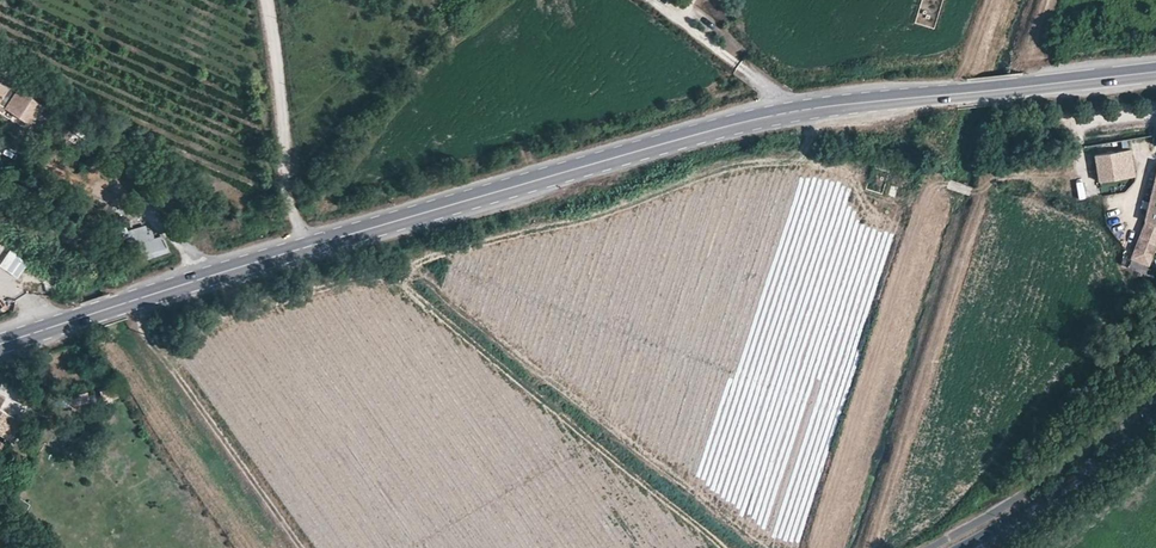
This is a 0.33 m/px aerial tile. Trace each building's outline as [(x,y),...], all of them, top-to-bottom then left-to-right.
[(33,126),(45,107),(0,77),(0,104),(33,126)] [(1130,150),(1095,155),(1099,182),(1134,177),(1130,150)] [(1151,189),(1143,220),(1147,221),(1155,224),(1155,171),(1151,189)] [(1147,221),(1132,258),(1144,264),(1150,266),(1155,248),(1155,224),(1147,221)] [(168,253),(165,236),(152,239),(149,226),(131,230),(137,259),(168,253)] [(1152,267),(1150,266),(1144,264),(1140,273),(1148,277),(1152,267)] [(171,318),(153,325),(158,335),(176,328),(171,318)] [(4,436),(15,418),(0,409),(0,433),(4,436)]
